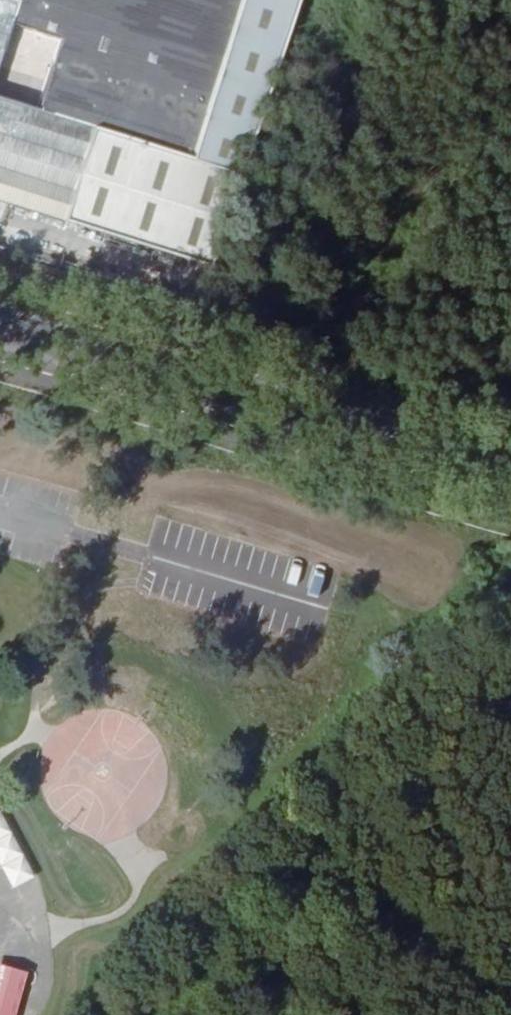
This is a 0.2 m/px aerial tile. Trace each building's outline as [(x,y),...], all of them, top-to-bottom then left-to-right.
[(206,270),(301,0),(239,0),(189,161),(0,102),(0,204),(206,270)] [(0,49),(0,102),(189,161),(239,0),(16,0),(0,49)] [(16,0),(0,0),(0,49),(16,0)] [(6,889),(29,879),(0,815),(0,877),(6,889)] [(0,966),(0,1014),(11,1014),(23,972),(0,966)]
